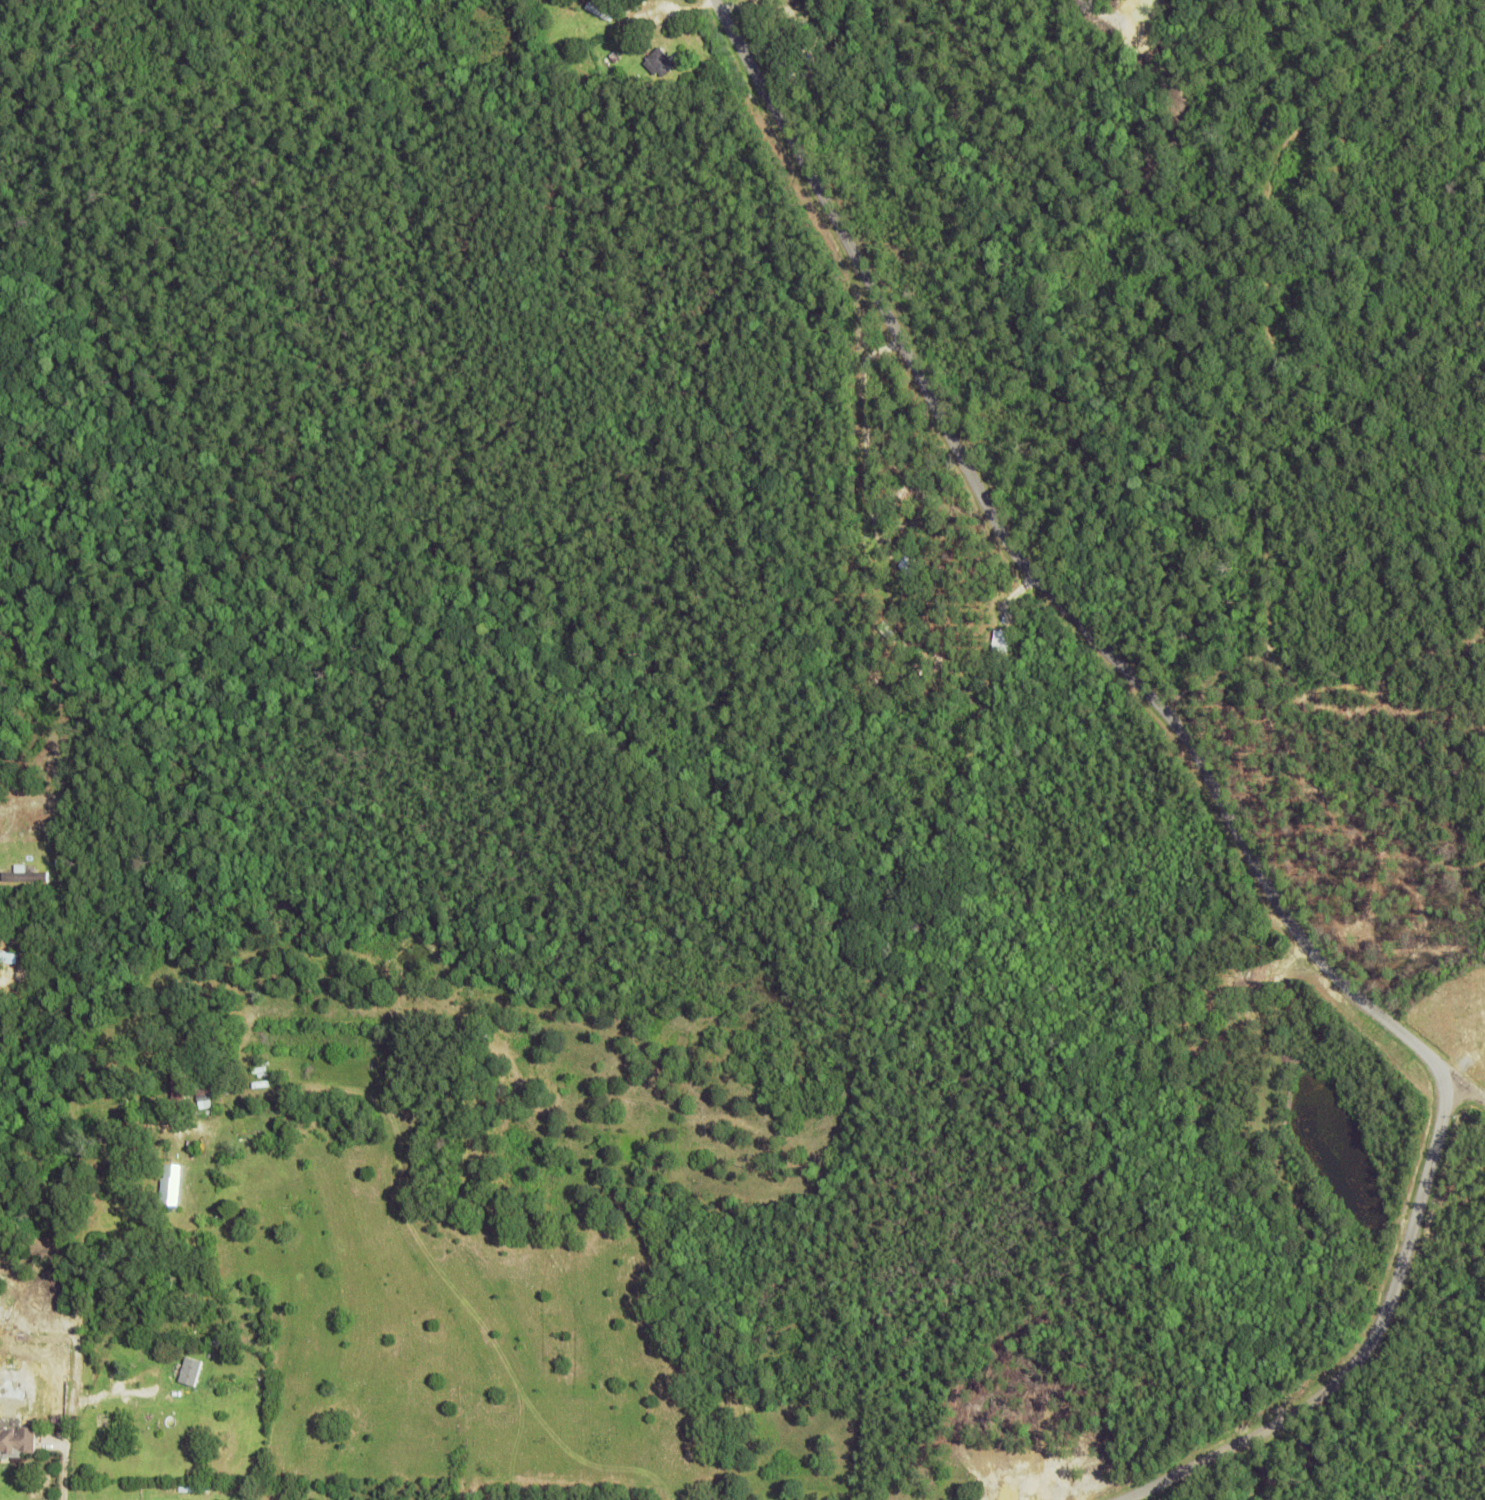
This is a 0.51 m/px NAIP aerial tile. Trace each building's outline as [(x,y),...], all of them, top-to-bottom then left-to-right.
[(588,14),(591,10),(604,21),(601,25),(588,14)] [(660,74),(657,77),(644,63),(661,48),(678,66),(664,78),(660,74)] [(610,57),(618,52),(623,59),(616,64),(610,57)] [(5,884),(5,872),(51,873),(50,884),(5,884)] [(1211,1039),(1212,1038),(1208,1034),(1216,1027),(1222,1034),(1214,1041),(1211,1039)] [(254,1070),(268,1067),(269,1073),(255,1075),(254,1070)] [(174,1074),(188,1073),(189,1101),(175,1102),(174,1074)] [(166,1206),(167,1197),(163,1197),(164,1180),(166,1180),(167,1167),(182,1168),(180,1206),(166,1206)] [(180,1385),(188,1358),(204,1363),(196,1390),(180,1385)] [(200,1387),(205,1371),(210,1372),(206,1389),(200,1387)] [(224,1395),(223,1401),(207,1399),(207,1394),(212,1394),(212,1392),(220,1393),(220,1395),(224,1395)] [(35,1425),(0,1425),(0,1452),(35,1452),(35,1425)] [(955,1484),(956,1499),(949,1499),(947,1484),(955,1484)] [(188,1499),(188,1487),(203,1487),(203,1499),(188,1499)]
